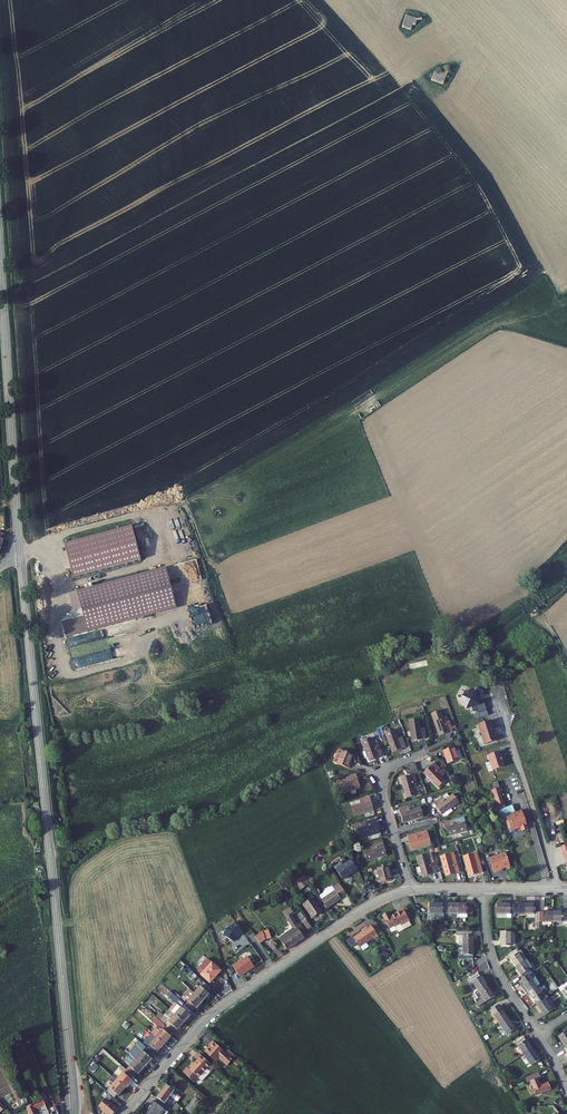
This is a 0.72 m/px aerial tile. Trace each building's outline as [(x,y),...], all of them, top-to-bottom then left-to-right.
[(405,16),(403,29),(412,30),(413,26),(416,26),(417,19),(405,16)] [(443,84),(446,74),(434,70),(431,80),(443,84)] [(135,523),(68,541),(77,576),(145,558),(135,523)] [(6,542),(9,531),(0,528),(0,539),(6,542)] [(169,566),(81,589),(91,629),(179,606),(169,566)] [(437,707),(444,726),(458,722),(454,711),(450,713),(446,703),(437,707)] [(498,714),(486,718),(493,739),(505,734),(498,714)] [(418,716),(420,737),(433,736),(432,725),(429,725),(428,715),(418,716)] [(390,725),(398,744),(411,739),(403,720),(390,725)] [(373,748),(375,752),(388,747),(384,737),(380,738),(377,729),(367,732),(371,743),(368,744),(370,749),(373,748)] [(466,742),(462,743),(461,739),(450,743),(455,756),(465,752),(465,751),(469,750),(466,742)] [(342,753),(353,761),(359,754),(357,752),(359,748),(351,742),(342,753)] [(507,745),(496,749),(501,763),(513,759),(507,745)] [(431,764),(445,780),(452,773),(446,766),(448,763),(441,755),(431,764)] [(407,770),(413,790),(422,787),(420,777),(424,776),(421,766),(407,770)] [(343,778),(346,787),(366,781),(362,768),(351,771),(352,775),(343,778)] [(504,775),(496,778),(503,799),(511,797),(504,775)] [(449,789),(439,796),(449,809),(453,808),(458,804),(456,802),(465,796),(459,788),(452,793),(449,789)] [(357,800),(360,810),(380,803),(376,790),(365,793),(367,797),(362,799),(357,800)] [(405,801),(409,815),(429,809),(426,799),(417,802),(416,798),(405,801)] [(522,821),(522,822),(527,820),(528,825),(534,823),(528,804),(522,806),(522,808),(513,811),(514,814),(513,814),(514,820),(516,822),(518,822),(522,821)] [(363,823),(366,832),(386,826),(382,813),(370,817),(371,820),(363,823)] [(449,816),(452,830),(473,824),(470,815),(461,818),(460,814),(449,816)] [(413,829),(417,842),(437,836),(433,824),(413,829)] [(371,849),(374,859),(394,853),(390,839),(379,843),(380,846),(371,849)] [(428,867),(429,872),(442,868),(436,847),(423,851),(426,862),(422,863),(424,868),(428,867)] [(471,851),(477,870),(490,867),(484,847),(471,851)] [(446,851),(452,871),(465,867),(459,848),(446,851)] [(510,867),(509,866),(518,863),(514,850),(507,853),(506,852),(498,855),(502,869),(510,867)] [(342,866),(349,876),(364,866),(357,856),(342,866)] [(386,876),(387,879),(400,875),(397,866),(395,866),(393,861),(379,866),(383,877),(386,876)] [(299,879),(305,887),(316,880),(310,871),(299,879)] [(325,894),(333,905),(346,896),(344,894),(351,889),(345,880),(338,885),(337,885),(330,890),(329,891),(325,894)] [(433,894),(433,904),(447,905),(447,895),(447,894),(433,894)] [(451,895),(447,895),(447,905),(461,905),(462,894),(451,894),(451,895)] [(472,894),(462,894),(461,905),(475,905),(476,895),(472,895),(472,894)] [(309,901),(318,915),(328,909),(319,895),(309,901)] [(500,895),(500,905),(511,906),(511,909),(515,909),(515,906),(515,896),(515,895),(500,895)] [(519,896),(515,896),(515,906),(528,906),(528,895),(519,895),(519,896)] [(528,906),(528,910),(539,910),(539,914),(543,914),(542,904),(539,904),(539,895),(528,895),(528,906)] [(403,904),(394,909),(391,905),(386,909),(394,922),(399,918),(402,923),(404,924),(408,921),(405,917),(414,912),(406,899),(402,902),(403,904)] [(547,904),(542,904),(543,914),(557,914),(557,903),(547,903),(547,904)] [(557,903),(557,914),(566,914),(566,904),(566,903),(557,903)] [(298,924),(295,926),(303,937),(313,930),(305,919),(303,920),(292,905),(288,907),(299,923),(298,924)] [(287,908),(298,924),(299,923),(288,907),(287,908)] [(414,912),(405,917),(408,921),(416,916),(414,912)] [(387,927),(379,916),(375,919),(383,930),(387,927)] [(314,927),(317,924),(312,917),(309,919),(314,927)] [(379,933),(383,930),(375,919),(372,921),(371,920),(365,923),(367,925),(358,931),(357,929),(351,933),(356,940),(362,936),(365,940),(367,943),(373,940),(371,936),(378,931),(379,933)] [(249,931),(242,921),(234,926),(231,933),(241,939),(243,935),(249,931)] [(466,927),(466,937),(477,937),(477,927),(476,927),(476,922),(459,922),(459,927),(466,927)] [(503,922),(503,936),(514,937),(514,922),(503,922)] [(435,924),(435,935),(444,935),(444,924),(435,924)] [(295,926),(290,929),(297,941),(303,937),(295,926)] [(265,942),(271,937),(268,929),(261,935),(265,942)] [(284,934),(292,945),(297,941),(290,929),(284,934)] [(477,947),(477,937),(466,937),(466,946),(462,946),(462,951),(476,951),(476,947),(477,947)] [(512,951),(518,959),(528,952),(522,944),(520,945),(518,941),(507,949),(509,952),(512,951)] [(524,967),(527,971),(534,965),(532,962),(534,961),(528,952),(518,959),(523,967),(524,967)] [(259,965),(252,954),(238,963),(245,974),(259,965)] [(206,972),(214,980),(224,968),(216,961),(206,972)] [(522,974),(529,985),(542,976),(537,969),(541,967),(538,963),(534,965),(527,971),(522,974)] [(473,970),(481,982),(490,976),(485,968),(484,968),(481,964),(473,970)] [(194,975),(198,979),(202,975),(198,971),(194,975)] [(482,998),(498,988),(490,976),(481,982),(486,990),(480,995),(482,998)] [(537,997),(546,991),(540,982),(544,980),(542,976),(529,985),(535,993),(532,995),(535,998),(537,997)] [(196,989),(207,1000),(214,993),(212,991),(216,987),(211,983),(208,987),(202,982),(196,989)] [(553,992),(558,988),(554,982),(549,985),(553,992)] [(198,1005),(201,1008),(207,1000),(196,989),(186,1000),(195,1007),(198,1005)] [(555,1003),(558,1001),(549,989),(546,991),(555,1003)] [(537,997),(546,1009),(555,1003),(546,991),(537,997)] [(175,1008),(188,1020),(194,1014),(192,1012),(195,1007),(186,1000),(178,993),(175,996),(181,1001),(175,1008)] [(493,1005),(500,1017),(510,1012),(504,1003),(503,1003),(501,1000),(493,1005)] [(163,1017),(176,1029),(179,1026),(181,1028),(188,1020),(175,1008),(168,1016),(165,1014),(163,1017)] [(500,1017),(508,1029),(517,1023),(510,1012),(500,1017)] [(157,1032),(160,1035),(169,1043),(176,1035),(173,1032),(176,1029),(163,1017),(160,1021),(164,1024),(157,1032)] [(517,1037),(525,1049),(534,1043),(529,1035),(528,1036),(526,1032),(517,1037)] [(150,1046),(157,1052),(159,1049),(161,1051),(169,1043),(160,1035),(150,1046)] [(206,1048),(216,1057),(220,1052),(229,1060),(237,1051),(229,1044),(226,1048),(213,1037),(209,1041),(211,1042),(206,1048)] [(134,1052),(140,1057),(149,1065),(156,1057),(154,1055),(157,1052),(150,1046),(145,1041),(134,1052)] [(525,1049),(533,1061),(542,1055),(534,1043),(525,1049)] [(200,1074),(202,1076),(214,1062),(198,1049),(194,1054),(198,1057),(190,1066),(188,1065),(184,1070),(196,1079),(200,1074)] [(141,1071),(142,1073),(149,1065),(140,1057),(130,1068),(138,1075),(141,1071)] [(121,1079),(122,1080),(130,1087),(138,1079),(135,1077),(138,1075),(130,1068),(121,1079)] [(543,1074),(541,1069),(528,1074),(529,1079),(532,1078),(538,1092),(553,1086),(551,1080),(543,1083),(540,1075),(543,1074)] [(122,1080),(111,1091),(114,1093),(118,1098),(122,1094),(123,1096),(131,1088),(130,1087),(122,1080)] [(156,1096),(165,1102),(172,1092),(180,1097),(182,1094),(166,1082),(156,1096)] [(46,1097),(48,1102),(50,1107),(53,1113),(63,1113),(58,1102),(53,1104),(47,1090),(44,1091),(46,1097)] [(201,1091),(190,1106),(196,1110),(208,1095),(201,1091)] [(27,1097),(29,1103),(35,1101),(33,1095),(30,1096),(27,1097)] [(29,1103),(34,1113),(53,1113),(50,1107),(48,1102),(46,1097),(35,1101),(29,1103)] [(115,1101),(123,1109),(126,1105),(118,1098),(115,1101)] [(122,1110),(110,1099),(104,1106),(112,1113),(111,1113),(118,1113),(122,1110)] [(153,1100),(150,1105),(152,1106),(149,1109),(145,1113),(160,1113),(166,1113),(168,1110),(153,1100)]
